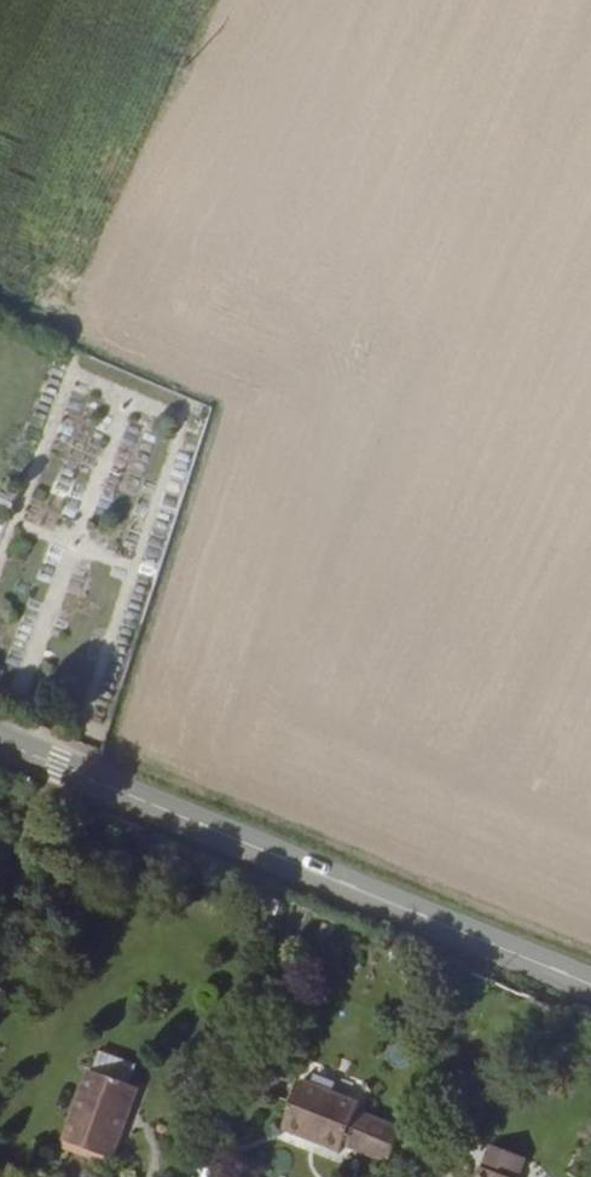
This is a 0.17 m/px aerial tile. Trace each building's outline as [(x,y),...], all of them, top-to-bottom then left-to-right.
[(123,1125),(136,1091),(136,1090),(93,1073),(66,1146),(114,1164),(128,1127),(123,1125)] [(358,1117),(361,1110),(302,1087),(283,1134),(343,1158),(345,1151),(358,1117)] [(123,1125),(128,1127),(141,1092),(136,1091),(123,1125)] [(362,1157),(375,1123),(358,1117),(345,1151),(362,1157)] [(375,1123),(362,1157),(390,1167),(402,1132),(375,1123)] [(527,1162),(493,1149),(483,1176),(521,1176),(527,1162)]
